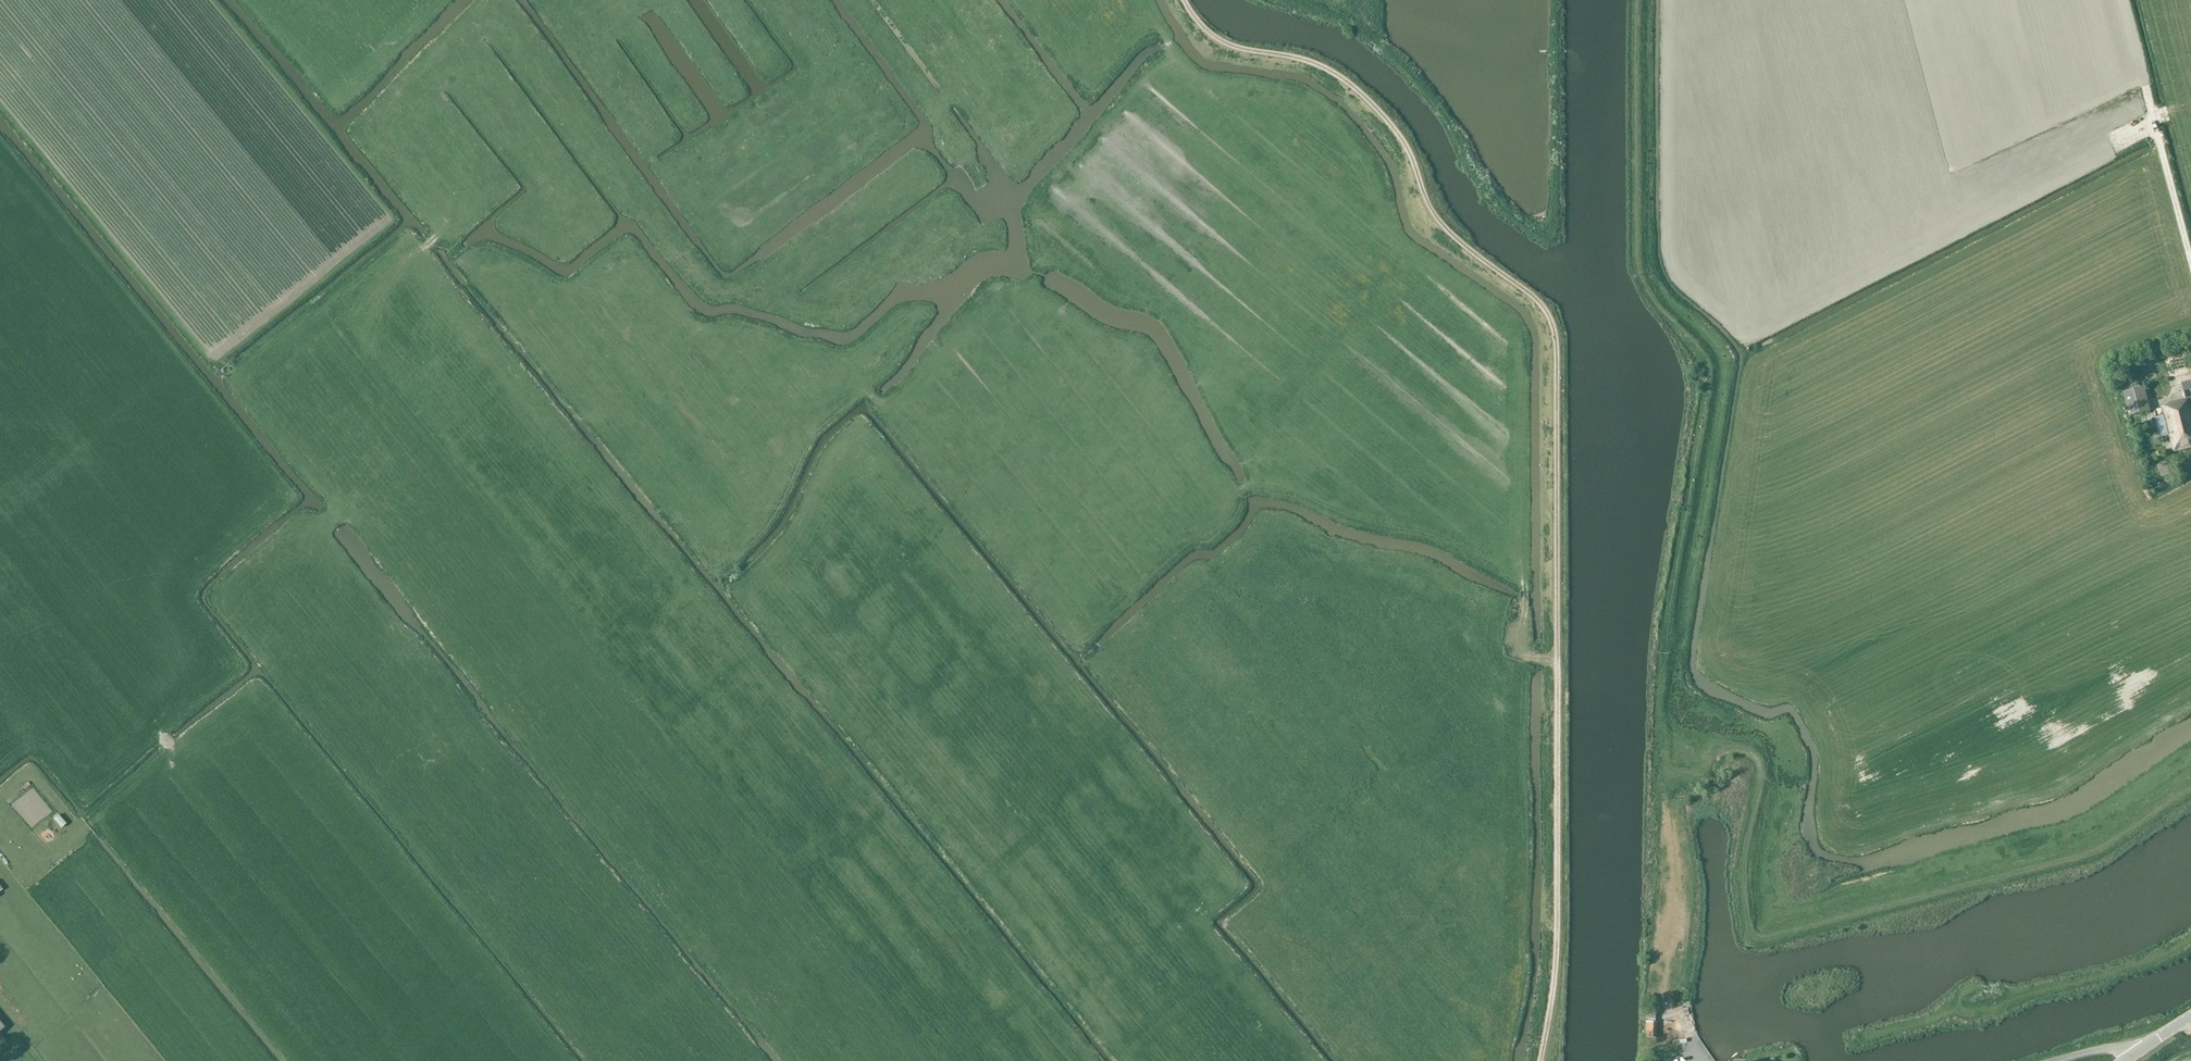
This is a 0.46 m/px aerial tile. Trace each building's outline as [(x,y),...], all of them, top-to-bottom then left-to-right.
[(2163,380),(2170,401),(2177,398),(2170,378),(2163,380)] [(2155,418),(2160,438),(2169,435),(2174,452),(2190,448),(2190,381),(2181,383),(2185,400),(2174,402),(2169,403),(2170,405),(2162,407),(2164,416),(2155,418)] [(2127,392),(2123,393),(2129,416),(2148,411),(2151,411),(2151,410),(2145,387),(2127,392)] [(1679,1005),(1680,1022),(1690,1021),(1689,1004),(1679,1005)] [(1647,1007),(1646,1018),(1655,1018),(1655,1008),(1647,1007)]
